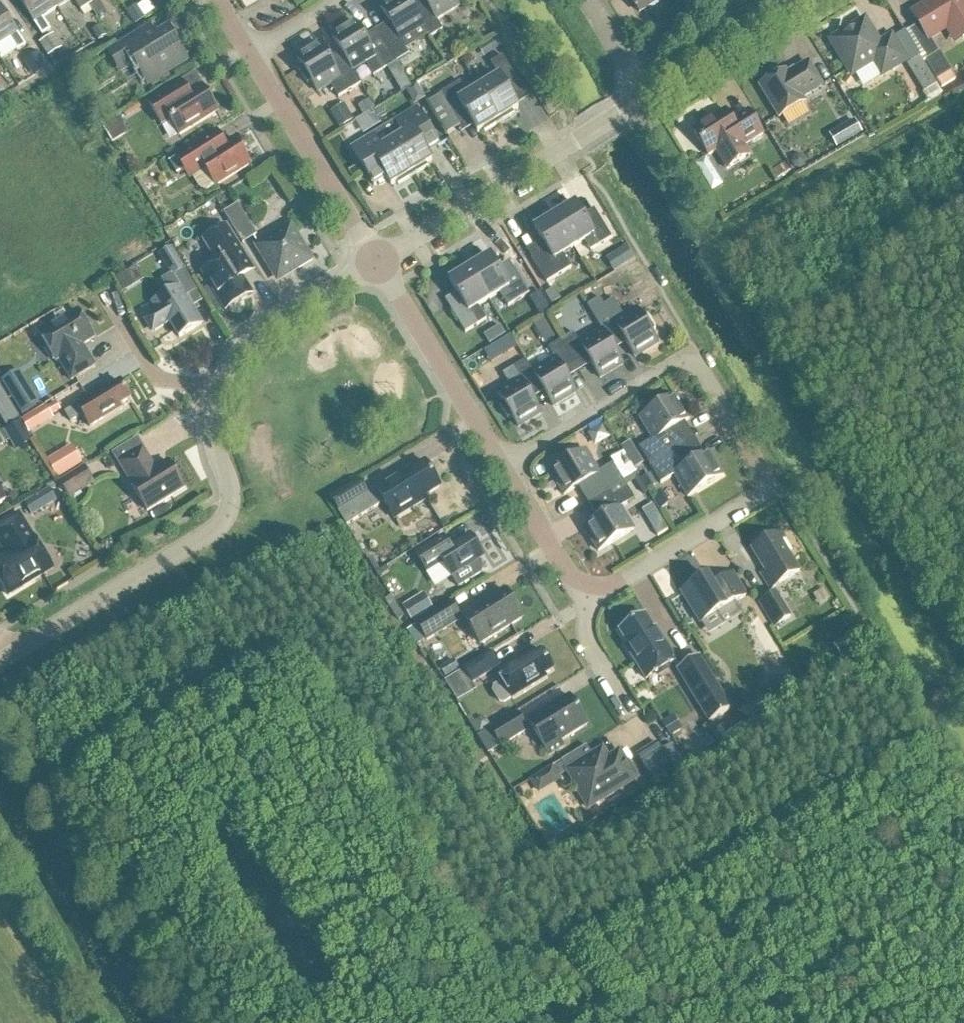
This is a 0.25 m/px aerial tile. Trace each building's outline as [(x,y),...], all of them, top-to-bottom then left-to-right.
[(58,10),(51,0),(19,0),(42,37),(50,32),(42,20),(58,10)] [(58,10),(73,0),(51,0),(58,10)] [(88,7),(83,0),(74,0),(81,12),(88,7)] [(131,8),(138,20),(156,10),(151,0),(146,0),(131,8)] [(406,0),(394,0),(380,9),(389,24),(376,32),(396,65),(409,57),(401,43),(423,29),(411,10),(406,0)] [(423,29),(430,40),(443,32),(436,21),(458,8),(454,0),(422,0),(424,2),(411,10),(423,29)] [(639,14),(663,0),(630,0),(639,14)] [(963,0),(936,0),(931,3),(932,4),(913,16),(929,40),(953,25),(962,40),(963,39),(963,1),(963,0)] [(10,41),(18,52),(25,48),(0,9),(0,47),(10,41)] [(411,89),(396,65),(376,32),(363,39),(354,24),(332,38),(341,53),(353,72),(365,65),(374,78),(387,70),(402,95),(411,89)] [(906,63),(891,39),(878,47),(864,25),(834,44),(852,75),(880,58),(889,73),(906,63)] [(100,27),(93,32),(99,41),(99,42),(106,38),(100,27)] [(131,59),(148,86),(151,84),(153,87),(167,78),(165,75),(186,62),(169,33),(157,41),(150,31),(116,52),(124,64),(131,59)] [(299,72),(307,86),(311,84),(317,94),(330,86),(339,100),(361,86),(353,72),(341,53),(328,61),(319,46),(297,60),(303,70),(299,72)] [(939,54),(925,62),(942,89),(954,82),(949,73),(950,72),(939,54)] [(500,125),(515,116),(513,113),(518,110),(517,108),(528,101),(503,58),(491,65),(497,76),(488,81),(490,85),(479,91),(500,125)] [(921,60),(908,67),(925,94),(937,87),(921,60)] [(785,73),(760,89),(779,120),(804,104),(802,101),(822,89),(807,65),(788,77),(785,73)] [(439,97),(462,135),(473,128),(477,135),(483,131),(485,134),(500,125),(479,91),(468,98),(460,84),(439,97)] [(179,137),(217,114),(202,88),(188,97),(181,85),(148,105),(162,127),(170,122),(179,137)] [(417,86),(406,93),(415,107),(425,101),(417,86)] [(340,125),(352,121),(347,103),(334,107),(340,125)] [(393,144),(413,178),(428,169),(426,166),(432,162),(424,150),(436,143),(417,111),(395,124),(397,128),(387,135),(393,144)] [(379,122),(374,112),(357,121),(363,131),(379,122)] [(692,132),(708,158),(716,154),(726,172),(744,161),(739,151),(763,136),(748,113),(731,123),(725,113),(710,122),(709,120),(699,126),(700,128),(692,132)] [(384,131),(352,150),(372,182),(383,175),(391,187),(396,184),(398,187),(413,178),(393,144),(387,135),(384,131)] [(175,158),(184,172),(200,163),(215,188),(250,167),(234,141),(210,156),(201,142),(175,158)] [(718,180),(709,186),(713,192),(722,187),(718,180)] [(238,206),(224,215),(243,246),(256,237),(238,206)] [(570,210),(568,207),(556,214),(556,213),(553,216),(574,250),(585,243),(591,253),(612,240),(594,211),(582,218),(575,206),(570,210)] [(563,256),(574,250),(553,216),(549,218),(538,225),(540,228),(534,232),(542,243),(527,252),(547,285),(571,270),(563,256)] [(225,313),(252,296),(229,259),(241,252),(227,228),(214,235),(222,247),(210,254),(218,266),(202,275),(225,313)] [(259,249),(278,280),(297,268),(299,271),(313,262),(304,247),(301,249),(290,231),(259,249)] [(171,275),(173,279),(184,272),(171,250),(160,257),(171,275)] [(497,270),(490,259),(485,262),(483,259),(471,266),(468,268),(489,302),(500,295),(508,309),(529,296),(509,263),(497,270)] [(123,289),(143,282),(138,268),(118,274),(123,289)] [(489,302),(468,268),(464,270),(465,270),(453,277),(455,280),(450,283),(463,306),(452,313),(465,335),(486,322),(478,308),(489,302)] [(171,275),(162,281),(170,294),(179,289),(185,299),(196,292),(184,272),(173,279),(171,275)] [(170,324),(179,340),(202,326),(185,299),(179,289),(170,294),(153,305),(158,314),(144,323),(151,335),(165,326),(166,327),(170,324)] [(587,308),(602,332),(610,345),(622,338),(635,359),(658,346),(651,336),(655,333),(647,319),(643,321),(637,311),(624,319),(613,302),(604,307),(600,300),(587,308)] [(94,340),(77,313),(40,336),(56,363),(59,362),(71,382),(95,368),(83,347),(94,340)] [(500,327),(492,332),(498,341),(506,336),(500,327)] [(573,335),(561,342),(575,366),(587,359),(600,380),(623,367),(610,345),(602,332),(580,346),(573,335)] [(540,387),(553,408),(575,395),(563,373),(575,366),(561,342),(548,350),(526,363),(532,374),(540,387)] [(509,388),(497,395),(503,405),(499,407),(508,422),(512,419),(518,429),(541,416),(528,394),(540,387),(532,374),(526,363),(503,377),(509,388)] [(25,417),(38,409),(21,382),(8,391),(25,417)] [(82,417),(90,429),(121,410),(119,407),(130,401),(120,384),(109,391),(108,388),(77,407),(78,408),(66,415),(72,424),(82,417)] [(675,399),(640,420),(653,442),(639,450),(650,468),(685,447),(685,446),(680,449),(671,433),(689,422),(675,399)] [(55,404),(47,409),(52,417),(60,411),(55,404)] [(0,415),(0,417),(6,428),(20,419),(13,408),(0,415)] [(6,430),(17,446),(24,441),(13,425),(6,430)] [(120,464),(119,465),(132,486),(131,487),(147,514),(184,491),(168,464),(156,471),(143,450),(141,451),(136,442),(115,455),(120,464)] [(685,447),(650,468),(660,486),(674,478),(688,499),(723,478),(709,455),(691,466),(681,450),(685,447)] [(82,465),(71,448),(47,462),(58,479),(82,465)] [(588,505),(630,480),(629,479),(636,476),(627,461),(615,469),(613,466),(599,474),(586,453),(550,474),(564,497),(582,486),(592,502),(588,505)] [(410,474),(408,471),(367,496),(359,482),(330,500),(347,527),(384,504),(394,521),(426,501),(425,499),(440,489),(425,464),(410,474)] [(84,469),(60,484),(70,500),(94,485),(84,469)] [(630,480),(588,505),(589,506),(593,503),(603,519),(584,531),(598,553),(634,532),(620,510),(635,502),(626,487),(632,483),(630,480)] [(33,518),(56,503),(49,491),(25,506),(33,518)] [(53,571),(34,540),(19,516),(0,528),(0,546),(7,556),(0,560),(0,584),(8,598),(53,571)] [(663,523),(652,529),(657,538),(668,531),(663,523)] [(792,552),(780,533),(752,551),(765,573),(761,575),(770,591),(799,573),(787,555),(792,552)] [(484,559),(470,537),(449,550),(442,539),(422,552),(433,571),(443,565),(452,579),(463,572),(470,582),(481,575),(482,573),(482,571),(482,569),(482,568),(482,566),(481,565),(480,563),(480,562),(484,559)] [(707,578),(681,594),(700,625),(746,597),(733,575),(712,588),(707,578)] [(522,621),(504,592),(463,617),(481,646),(522,621)] [(790,619),(775,595),(760,604),(774,628),(790,619)] [(426,642),(427,643),(461,622),(450,605),(416,626),(417,627),(426,642)] [(619,633),(628,646),(625,648),(647,681),(677,661),(655,628),(653,630),(644,616),(619,633)] [(411,631),(408,632),(417,647),(420,645),(426,642),(417,627),(411,631)] [(444,682),(455,674),(441,651),(429,659),(444,682)] [(512,701),(546,680),(545,677),(553,672),(541,653),(533,658),(532,656),(497,677),(502,684),(494,689),(493,693),(499,703),(504,704),(512,700),(512,701)] [(472,685),(494,672),(499,668),(491,655),(464,672),(472,685)] [(677,673),(709,724),(732,710),(700,659),(677,673)] [(569,698),(528,723),(549,757),(563,748),(560,744),(587,727),(569,698)] [(501,748),(527,733),(516,715),(491,731),(501,748)] [(479,719),(474,722),(481,734),(491,727),(487,721),(479,719)] [(481,737),(479,738),(490,755),(491,754),(501,748),(491,731),(481,737)] [(656,746),(637,758),(651,780),(670,769),(656,746)] [(602,752),(568,773),(581,794),(579,795),(588,810),(597,805),(596,803),(605,797),(607,800),(620,791),(618,789),(634,779),(631,775),(633,773),(628,764),(626,765),(619,755),(608,762),(602,752)] [(562,781),(553,767),(529,782),(538,796),(562,781)]
